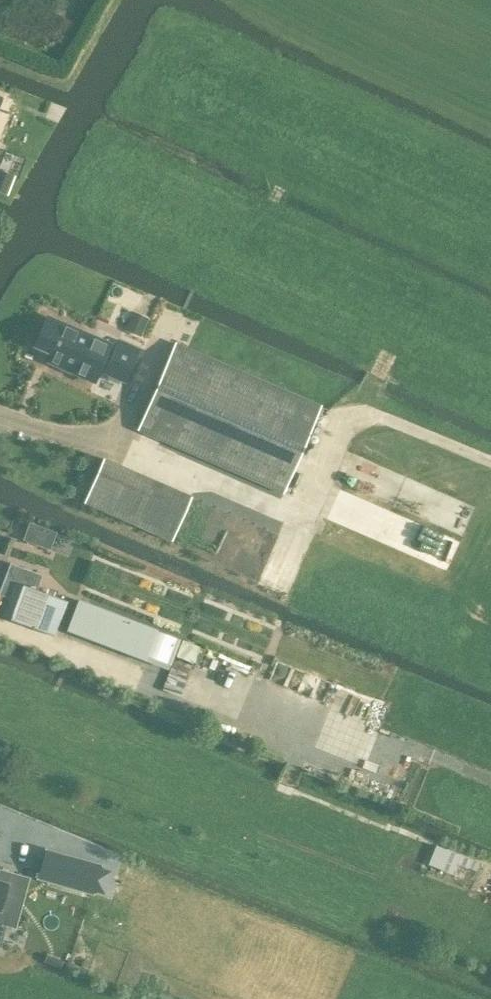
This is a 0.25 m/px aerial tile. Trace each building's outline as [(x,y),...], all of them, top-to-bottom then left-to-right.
[(0,173),(0,194),(6,196),(12,178),(0,173)] [(133,310),(125,329),(140,336),(149,316),(133,310)] [(47,317),(35,346),(52,353),(48,361),(94,381),(99,369),(124,380),(138,348),(116,339),(113,346),(47,317)] [(175,343),(137,430),(283,493),(321,406),(175,343)] [(172,540),(191,496),(103,458),(84,502),(172,540)] [(29,523),(23,540),(50,549),(56,532),(29,523)] [(428,528),(412,552),(441,572),(458,547),(428,528)] [(0,552),(8,555),(13,540),(5,537),(0,552)] [(53,636),(66,600),(36,589),(42,574),(10,562),(0,588),(0,616),(53,636)] [(78,599),(66,631),(146,661),(158,629),(78,599)] [(192,663),(199,646),(182,640),(176,656),(192,663)] [(269,678),(309,693),(316,675),(276,660),(269,678)] [(437,846),(430,863),(455,874),(459,863),(462,856),(437,846)] [(45,849),(37,878),(92,894),(100,864),(45,849)] [(462,856),(459,863),(477,871),(480,863),(462,856)] [(18,876),(0,871),(0,941),(18,876)]
